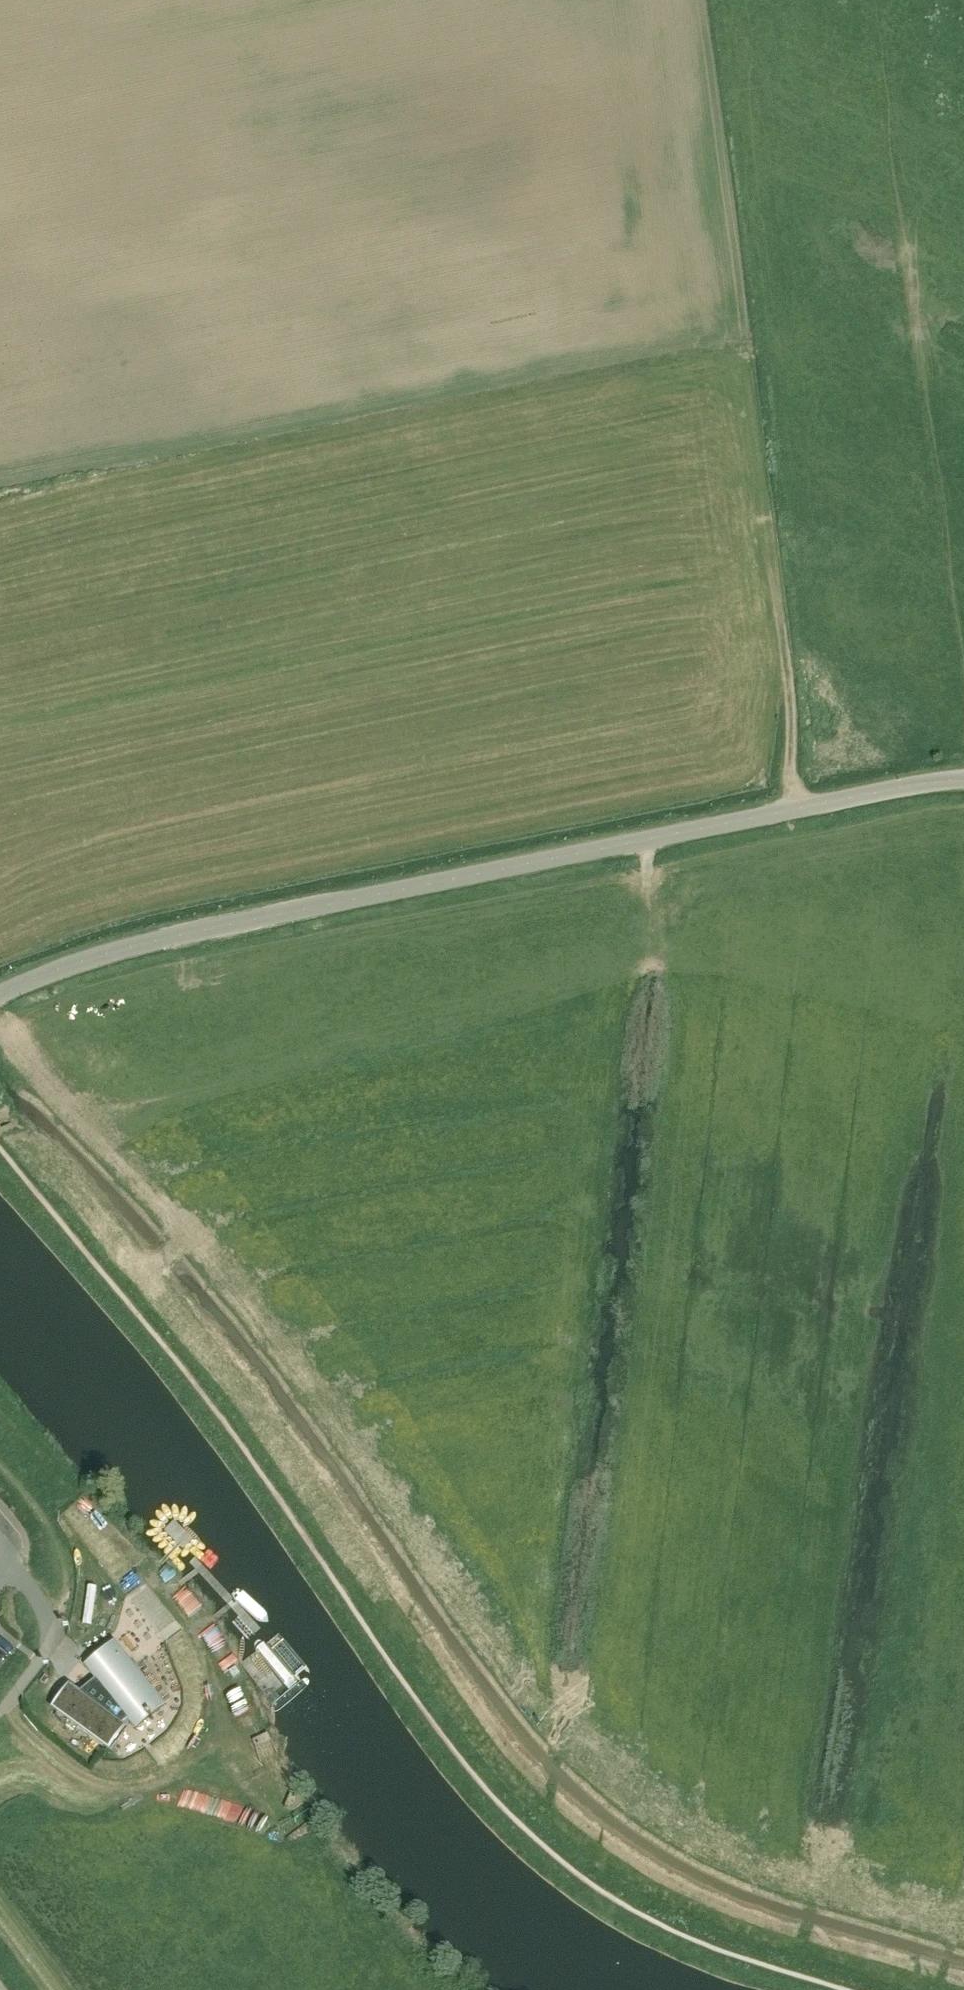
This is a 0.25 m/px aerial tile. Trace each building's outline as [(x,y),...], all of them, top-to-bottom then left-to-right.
[(172,1600),(190,1621),(202,1611),(184,1589),(172,1600)] [(197,1633),(218,1672),(234,1663),(213,1624),(197,1633)] [(69,1685),(53,1707),(108,1748),(125,1726),(124,1726),(130,1720),(138,1730),(166,1708),(114,1643),(86,1665),(97,1679),(80,1693),(69,1685)]
